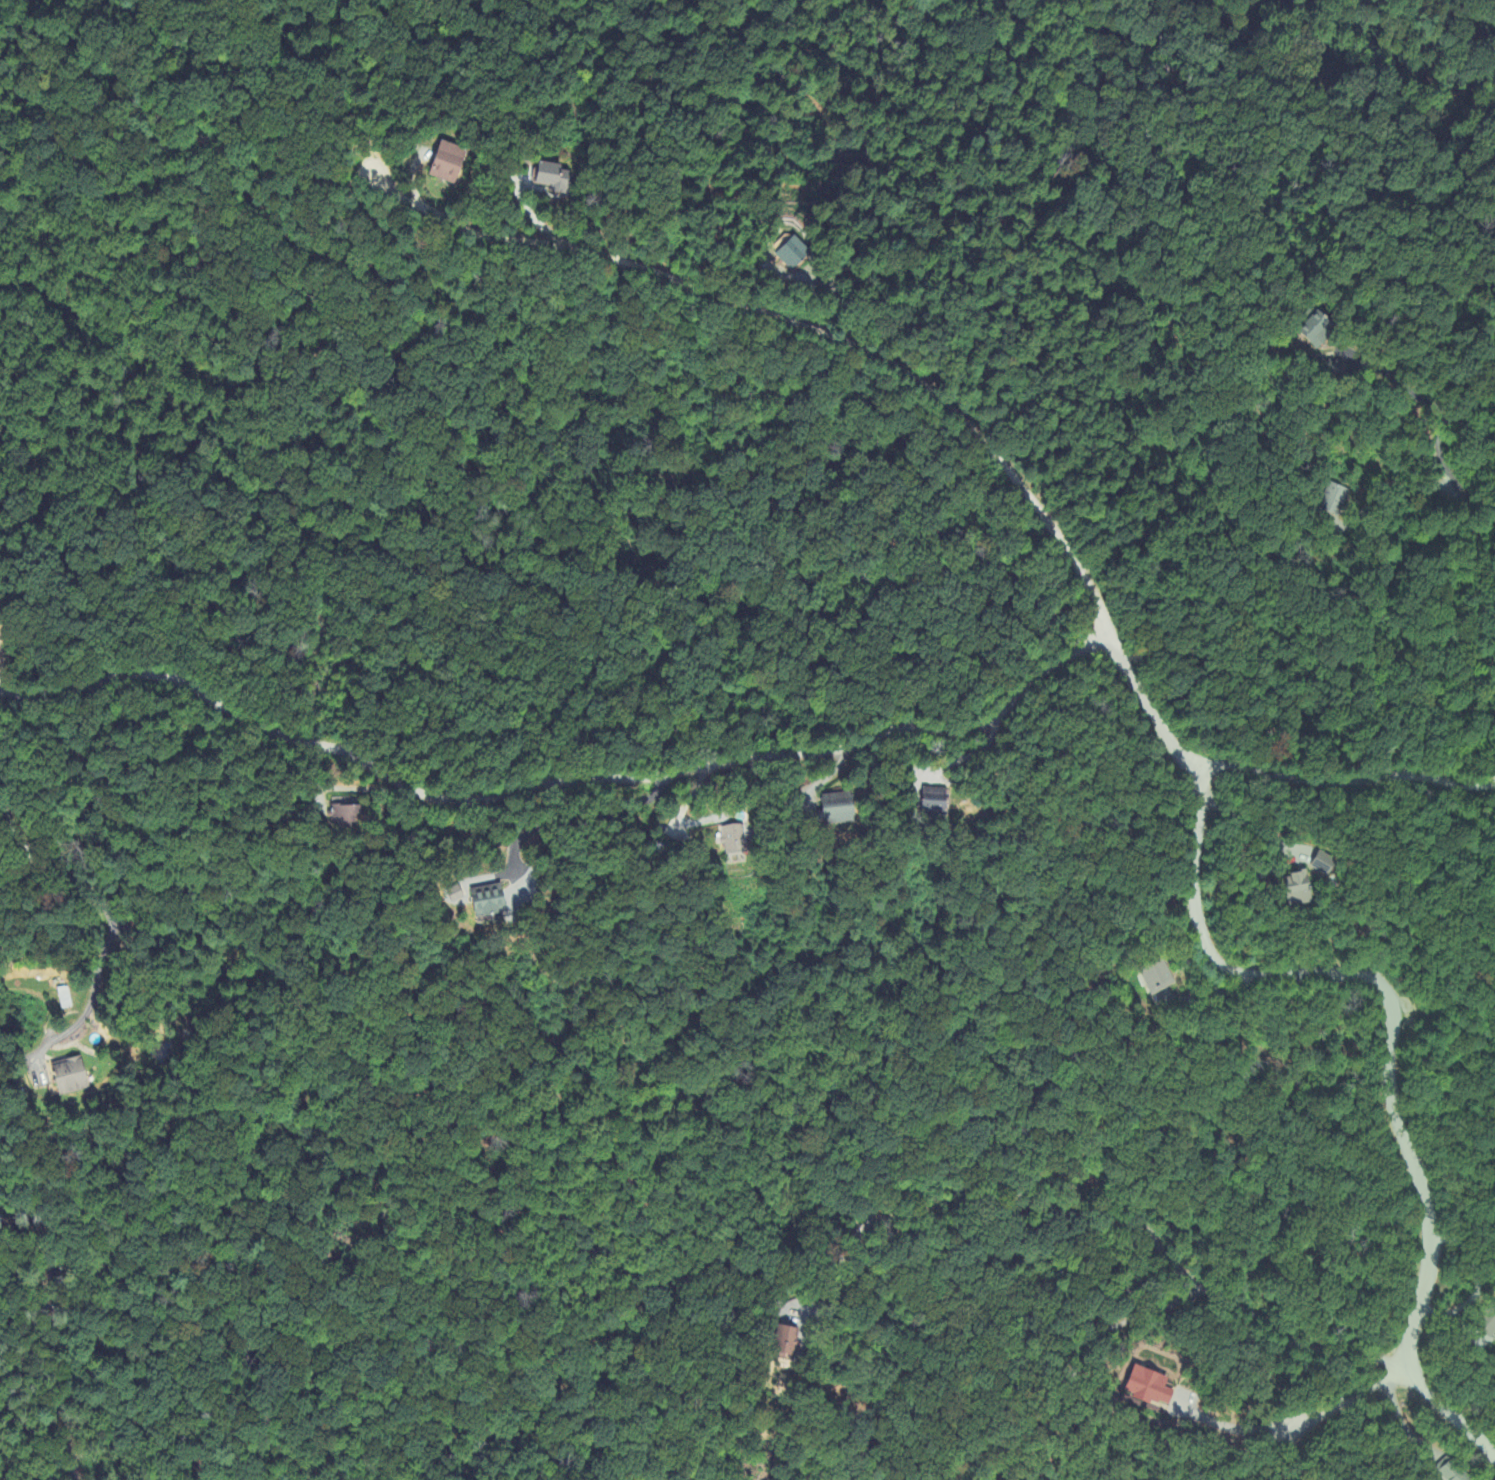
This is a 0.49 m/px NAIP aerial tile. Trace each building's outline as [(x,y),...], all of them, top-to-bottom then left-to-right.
[(432,180),(459,186),(468,151),(441,144),(432,180)] [(569,197),(576,171),(545,163),(540,186),(554,189),(553,193),(569,197)] [(810,257),(803,250),(809,245),(800,235),(777,256),(792,273),(810,257)] [(1346,491),(1328,483),(1315,513),(1333,521),(1346,491)] [(947,817),(948,791),(924,789),(923,817),(947,817)] [(823,796),(825,827),(856,825),(854,794),(823,796)] [(365,808),(331,809),(331,831),(366,830),(365,808)] [(748,858),(745,827),(722,829),(723,844),(725,843),(727,860),(748,858)] [(1306,870),(1326,877),(1331,860),(1311,854),(1306,870)] [(1282,909),(1308,905),(1304,873),(1278,877),(1282,909)] [(513,916),(508,886),(476,892),(482,922),(513,916)] [(1146,995),(1173,988),(1166,961),(1139,968),(1146,995)] [(57,990),(62,1011),(72,1009),(67,988),(57,990)] [(61,1097),(92,1089),(84,1058),(54,1066),(61,1097)] [(1494,1330),(1494,1305),(1492,1302),(1473,1329),(1488,1340),(1494,1330)] [(791,1362),(793,1330),(771,1329),(769,1361),(791,1362)] [(1474,1332),(1467,1344),(1484,1355),(1492,1342),(1474,1332)] [(1166,1409),(1171,1390),(1162,1387),(1164,1378),(1127,1369),(1120,1393),(1129,1396),(1128,1400),(1166,1409)]
